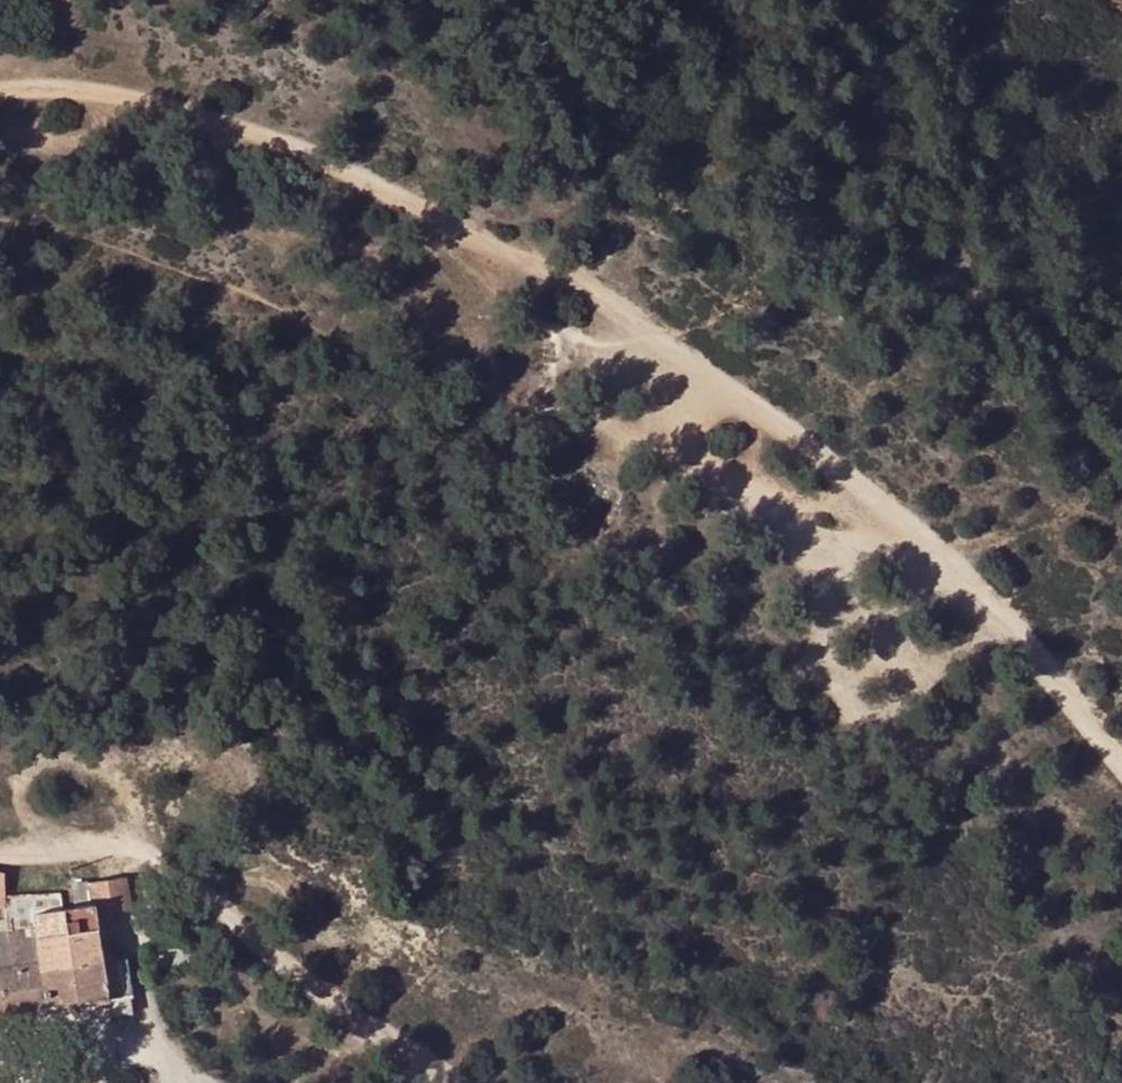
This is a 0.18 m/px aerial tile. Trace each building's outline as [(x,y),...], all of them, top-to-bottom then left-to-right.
[(15,905),(18,868),(0,866),(0,904),(15,905)] [(132,1029),(128,990),(107,991),(100,945),(122,940),(117,906),(94,908),(96,935),(78,936),(12,944),(16,962),(33,961),(42,1038),(98,1032),(132,1029)] [(42,1038),(33,961),(16,962),(12,944),(7,913),(0,912),(0,1043),(42,1038)]
